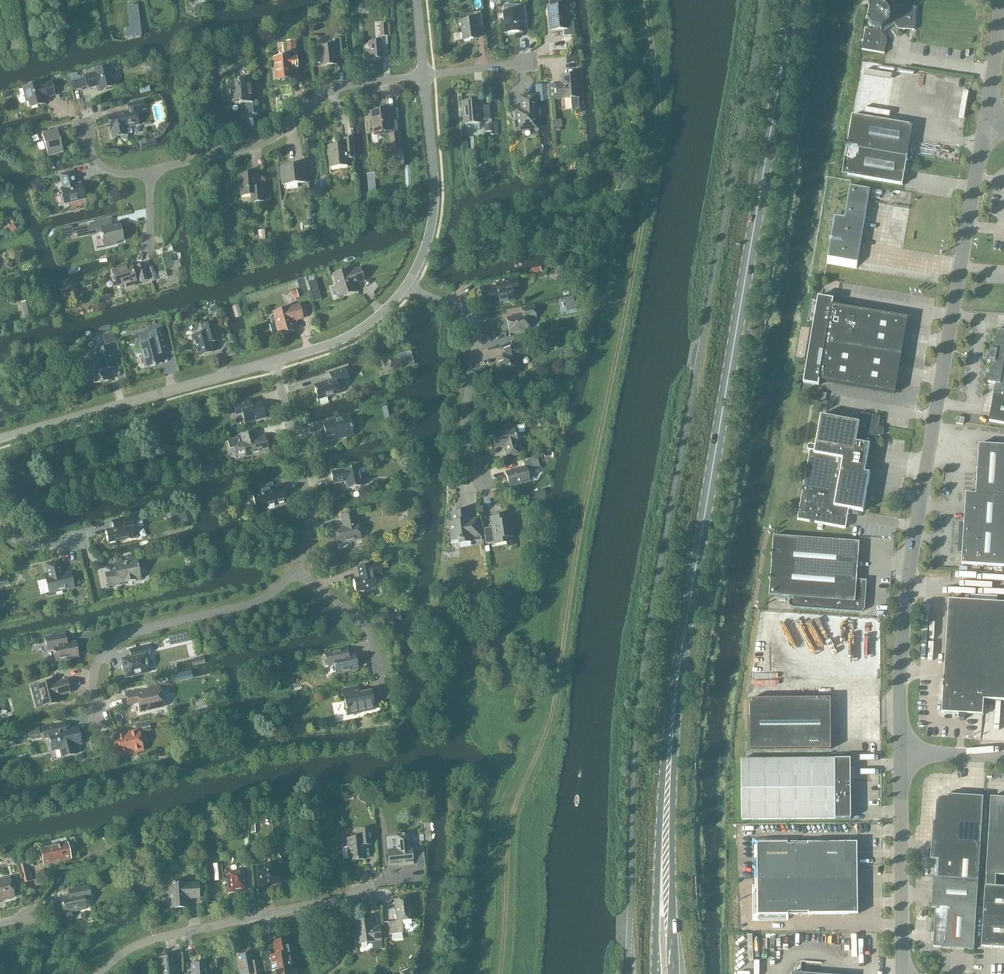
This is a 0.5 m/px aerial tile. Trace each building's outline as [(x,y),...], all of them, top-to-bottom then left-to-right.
[(564,0),(549,0),(550,9),(548,9),(550,29),(563,28),(564,36),(575,35),(573,22),(567,23),(565,7),(565,8),(564,0)] [(505,33),(509,33),(519,32),(518,23),(526,22),(524,4),(515,5),(516,11),(503,13),(505,33)] [(898,29),(915,30),(916,8),(895,6),(895,15),(892,14),(885,7),(878,5),(870,11),(868,20),(873,28),(873,31),(866,29),(862,50),(885,54),(887,40),(882,32),(882,29),(890,24),(895,24),(898,29)] [(128,7),(131,29),(140,28),(137,6),(128,7)] [(466,14),(467,21),(461,22),(463,40),(476,39),(475,27),(482,26),(480,12),(473,13),(466,14)] [(319,49),(314,49),(315,63),(320,63),(321,67),(337,65),(336,53),(341,52),(340,39),(334,39),(335,46),(318,47),(319,49)] [(296,41),(286,42),(287,53),(297,52),(296,41)] [(368,60),(383,59),(381,41),(369,42),(369,51),(367,51),(368,60)] [(289,58),(289,57),(273,58),(275,80),(291,79),(290,69),(297,68),(296,57),(289,58)] [(114,87),(109,68),(94,71),(94,73),(86,75),(90,88),(98,86),(99,90),(114,87)] [(563,99),(578,98),(576,75),(561,76),(562,85),(555,86),(556,99),(563,98),(563,99)] [(80,89),(87,87),(85,77),(77,79),(80,89)] [(254,114),(251,79),(237,80),(237,82),(227,83),(228,96),(229,96),(230,103),(239,102),(239,104),(245,104),(246,114),(254,114)] [(54,95),(51,83),(40,86),(40,84),(23,88),(27,102),(29,102),(30,108),(45,104),(43,98),(54,95)] [(535,85),(536,103),(548,102),(547,84),(535,85)] [(516,132),(525,131),(525,129),(536,128),(533,97),(521,98),(522,111),(516,111),(517,122),(515,122),(516,132)] [(112,138),(128,135),(126,128),(139,125),(136,112),(145,110),(144,101),(127,105),(129,112),(107,116),(112,138)] [(477,101),(463,102),(465,124),(466,131),(480,130),(479,123),(479,121),(489,120),(488,107),(478,107),(477,101)] [(388,110),(370,113),(373,134),(374,134),(374,136),(390,134),(390,132),(390,131),(389,119),(388,110)] [(852,116),(847,145),(907,155),(912,126),(852,116)] [(161,123),(157,129),(163,134),(168,128),(161,123)] [(48,157),(64,153),(57,130),(42,134),(48,157)] [(391,135),(389,135),(391,152),(400,151),(398,134),(391,135)] [(142,150),(156,145),(154,138),(139,142),(142,150)] [(330,168),(347,166),(346,159),(354,158),(352,139),(344,139),(344,145),(328,147),(330,168)] [(907,155),(847,145),(842,175),(902,185),(907,155)] [(283,185),(305,183),(303,165),(281,168),(283,185)] [(77,185),(73,171),(60,175),(63,188),(61,189),(65,204),(84,199),(80,184),(77,185)] [(376,195),(374,172),(366,173),(369,195),(376,195)] [(255,187),(254,174),(239,175),(241,196),(251,195),(252,203),(263,202),(261,187),(255,187)] [(36,181),(32,186),(42,194),(46,189),(37,181),(36,181)] [(845,218),(835,217),(832,237),(829,239),(831,241),(827,264),(857,269),(871,190),(851,186),(845,218)] [(112,227),(110,219),(88,224),(90,233),(100,230),(104,247),(116,245),(116,243),(123,241),(120,225),(112,227)] [(13,225),(9,228),(13,233),(17,230),(13,225)] [(148,280),(143,265),(132,268),(131,266),(113,272),(117,287),(125,285),(127,289),(135,286),(134,282),(140,281),(140,283),(148,280)] [(542,272),(541,266),(524,270),(525,276),(542,272)] [(153,267),(148,269),(152,282),(157,281),(153,267)] [(364,281),(360,269),(348,272),(348,270),(333,275),(340,297),(341,296),(341,294),(353,291),(353,293),(354,292),(352,285),(364,281)] [(491,305),(509,301),(514,300),(512,293),(518,292),(516,279),(495,283),(496,289),(488,291),(491,305)] [(315,280),(308,282),(314,302),(321,300),(315,280)] [(72,287),(68,293),(74,296),(77,290),(72,287)] [(804,383),(819,386),(820,381),(895,393),(908,317),(833,305),(834,299),(819,297),(810,345),(804,383)] [(26,320),(35,318),(36,317),(34,306),(32,307),(31,300),(22,302),(26,320)] [(242,316),(239,304),(232,306),(235,318),(242,316)] [(217,306),(207,309),(209,315),(218,312),(217,306)] [(280,334),(294,330),(292,322),(302,319),(299,306),(274,312),(280,334)] [(509,334),(528,330),(526,320),(536,318),(533,307),(521,309),(522,316),(507,319),(509,334)] [(202,334),(192,337),(197,356),(213,352),(210,339),(218,337),(214,323),(206,325),(200,327),(202,334)] [(148,331),(138,334),(146,367),(153,366),(155,366),(155,365),(162,363),(158,347),(166,345),(161,325),(148,328),(148,331)] [(990,349),(988,362),(991,363),(988,383),(995,384),(989,421),(1003,424),(1003,331),(997,330),(994,350),(990,349)] [(112,333),(102,336),(105,345),(115,342),(112,333)] [(551,339),(542,341),(544,350),(553,348),(551,339)] [(500,376),(509,374),(520,372),(517,356),(526,354),(525,344),(504,348),(505,355),(501,356),(503,362),(498,363),(500,376)] [(98,379),(100,383),(111,380),(108,370),(115,368),(110,347),(96,351),(98,357),(88,360),(90,367),(86,368),(90,381),(98,379)] [(562,362),(562,366),(564,369),(568,370),(571,368),(572,364),(570,361),(566,360),(562,362)] [(331,380),(314,386),(318,400),(320,400),(321,404),(321,405),(328,403),(328,402),(327,398),(339,394),(337,384),(348,381),(345,369),(329,374),(331,380)] [(390,370),(380,373),(382,380),(392,377),(390,370)] [(251,406),(249,400),(233,405),(236,415),(242,414),(245,423),(265,418),(261,403),(251,406)] [(395,419),(392,406),(382,408),(386,422),(395,419)] [(860,423),(821,416),(816,445),(812,444),(811,446),(810,446),(808,447),(808,449),(809,451),(810,451),(798,520),(846,528),(849,509),(863,512),(870,474),(865,473),(870,445),(875,446),(877,434),(880,434),(882,433),(882,431),(881,429),(878,429),(880,417),(861,413),(860,423)] [(351,426),(349,416),(323,423),(326,438),(337,435),(338,440),(346,438),(346,439),(347,440),(349,440),(351,439),(352,438),(352,436),(351,429),(352,428),(352,426),(351,426)] [(520,455),(515,436),(514,430),(492,435),(496,448),(504,446),(507,458),(520,455)] [(241,436),(227,440),(227,441),(228,440),(231,448),(237,446),(239,454),(245,452),(246,457),(268,451),(264,437),(255,439),(254,432),(241,436)] [(959,523),(957,554),(962,554),(962,564),(1003,567),(1003,446),(979,444),(976,494),(966,494),(964,524),(959,523)] [(415,453),(408,455),(410,461),(412,460),(412,463),(417,462),(415,453)] [(509,486),(529,481),(526,472),(540,469),(537,459),(523,462),(525,468),(506,473),(509,486)] [(214,464),(199,467),(201,477),(216,474),(214,464)] [(362,486),(358,467),(331,472),(333,484),(346,482),(347,489),(362,486)] [(273,490),(272,483),(260,486),(261,489),(251,491),(256,511),(268,508),(268,509),(274,508),(274,506),(286,503),(282,487),(282,488),(273,490)] [(185,510),(174,513),(176,521),(187,518),(185,510)] [(467,520),(466,517),(468,511),(451,513),(452,522),(448,523),(451,541),(458,540),(459,544),(481,541),(478,519),(467,520)] [(356,525),(354,514),(341,517),(344,528),(335,530),(338,544),(360,539),(357,525),(356,525)] [(503,521),(502,516),(490,518),(491,528),(484,529),(486,544),(494,543),(494,545),(506,543),(506,538),(513,537),(510,520),(503,521)] [(133,529),(131,519),(111,524),(113,529),(107,531),(109,543),(129,538),(131,539),(136,539),(137,537),(136,531),(133,529)] [(772,556),(771,576),(769,578),(771,580),(770,596),(794,598),(794,599),(792,599),(790,601),(789,603),(789,605),(791,607),(793,608),(860,613),(862,612),(864,611),(865,608),(867,581),(857,580),(860,542),(774,536),(773,552),(771,554),(772,556)] [(109,589),(109,586),(119,584),(119,583),(140,579),(136,560),(122,563),(123,566),(115,568),(116,572),(105,574),(109,589)] [(62,575),(58,562),(46,565),(49,578),(46,579),(49,594),(74,588),(70,573),(62,575)] [(359,578),(353,579),(356,592),(366,590),(366,592),(367,592),(369,593),(370,593),(372,591),(372,590),(372,589),(377,588),(374,575),(382,574),(380,563),(370,565),(357,567),(359,578)] [(942,713),(983,716),(984,700),(1003,702),(1003,604),(949,600),(942,713)] [(390,622),(401,619),(400,612),(388,615),(390,622)] [(67,644),(65,634),(45,638),(47,649),(48,652),(49,652),(51,662),(56,661),(56,662),(78,657),(76,643),(67,644)] [(180,635),(182,643),(189,641),(187,634),(180,635)] [(126,677),(149,672),(146,655),(150,654),(148,646),(132,649),(134,657),(122,660),(126,677)] [(344,657),(342,651),(325,654),(327,665),(334,664),(336,674),(358,670),(355,655),(344,657)] [(193,666),(205,663),(204,656),(191,659),(193,666)] [(193,678),(191,670),(175,674),(176,682),(193,678)] [(38,685),(31,687),(36,708),(43,707),(58,703),(56,696),(70,693),(67,681),(53,684),(53,681),(38,685)] [(359,694),(357,687),(342,690),(348,715),(374,710),(370,692),(359,694)] [(163,707),(159,689),(137,693),(137,692),(126,695),(128,705),(129,705),(128,704),(138,702),(140,712),(163,707)] [(750,699),(751,750),(832,749),(831,699),(750,699)] [(119,756),(143,750),(139,734),(151,731),(149,723),(136,726),(137,732),(114,737),(119,756)] [(66,731),(64,724),(52,726),(52,725),(42,727),(45,738),(49,737),(52,751),(60,749),(62,757),(74,755),(73,746),(81,744),(78,730),(68,732),(68,730),(66,731)] [(741,761),(742,821),(850,819),(849,759),(741,761)] [(362,794),(360,799),(368,802),(370,796),(362,794)] [(948,797),(943,797),(942,797),(940,798),(939,799),(938,800),(938,801),(937,802),(937,803),(937,804),(936,822),(933,821),(932,842),(933,842),(932,850),(931,863),(939,864),(938,878),(934,877),(932,908),(936,908),(933,947),(974,950),(983,797),(983,798),(975,797),(949,795),(948,797)] [(986,875),(987,875),(987,880),(996,881),(997,876),(1003,876),(1003,798),(991,798),(986,875)] [(356,860),(365,859),(364,845),(372,845),(370,830),(358,831),(359,838),(347,839),(349,860),(356,860)] [(410,849),(409,834),(395,836),(397,850),(387,851),(389,866),(403,864),(403,866),(413,865),(411,849),(410,849)] [(858,842),(788,843),(788,837),(752,837),(753,920),(789,920),(789,915),(859,914),(858,842)] [(44,865),(71,859),(67,843),(40,850),(44,865)] [(416,854),(418,867),(425,866),(424,853),(416,854)] [(221,863),(213,864),(214,881),(223,880),(221,863)] [(265,867),(257,868),(259,885),(279,883),(278,873),(276,874),(275,863),(265,864),(265,867)] [(23,875),(25,883),(33,881),(29,865),(21,867),(23,875)] [(244,872),(244,871),(228,873),(230,892),(246,890),(245,883),(249,882),(248,872),(244,872)] [(14,897),(10,878),(0,880),(0,901),(14,897)] [(982,947),(1003,948),(1003,887),(996,887),(996,881),(987,880),(986,887),(985,887),(982,947)] [(186,885),(186,884),(169,884),(171,908),(187,907),(187,899),(199,898),(198,884),(186,885)] [(64,913),(85,909),(84,899),(91,898),(89,887),(75,890),(76,896),(61,899),(64,913)] [(397,921),(388,922),(390,935),(392,935),(393,941),(403,939),(402,933),(403,933),(402,921),(412,920),(409,899),(394,901),(397,921)] [(359,944),(372,942),(374,950),(382,949),(379,927),(372,928),(371,919),(356,921),(359,944)] [(290,968),(292,968),(287,939),(274,942),(276,955),(271,956),(272,964),(270,964),(272,971),(275,971),(276,973),(291,973),(290,968)] [(260,966),(254,967),(252,954),(237,957),(240,973),(262,973),(260,966)] [(171,957),(156,959),(157,973),(156,973),(180,973),(179,968),(172,969),(171,957)] [(206,964),(191,965),(192,973),(188,973),(207,973),(206,964)]
